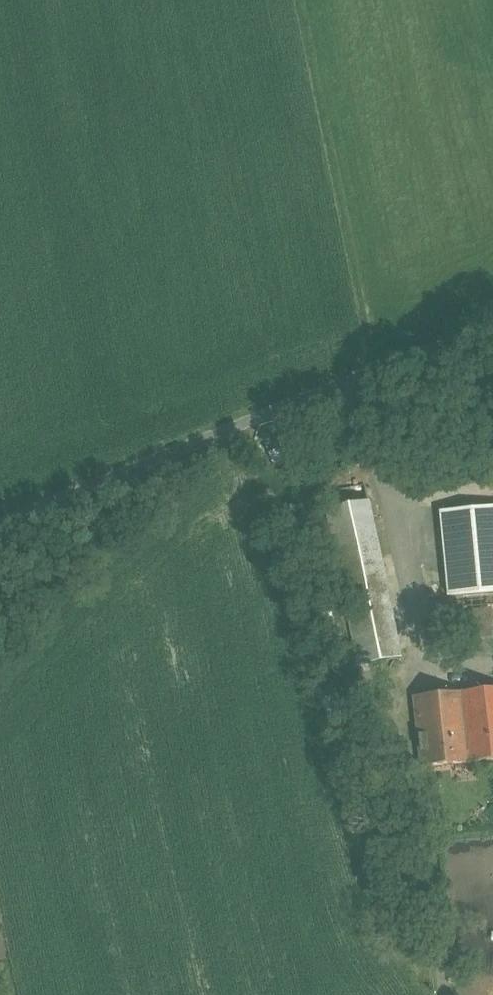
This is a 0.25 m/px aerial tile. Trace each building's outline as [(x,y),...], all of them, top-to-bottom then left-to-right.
[(366,504),(322,513),(355,666),(395,659),(366,504)] [(436,517),(442,600),(492,595),(492,511),(436,517)] [(415,702),(421,770),(492,764),(492,695),(415,702)]
